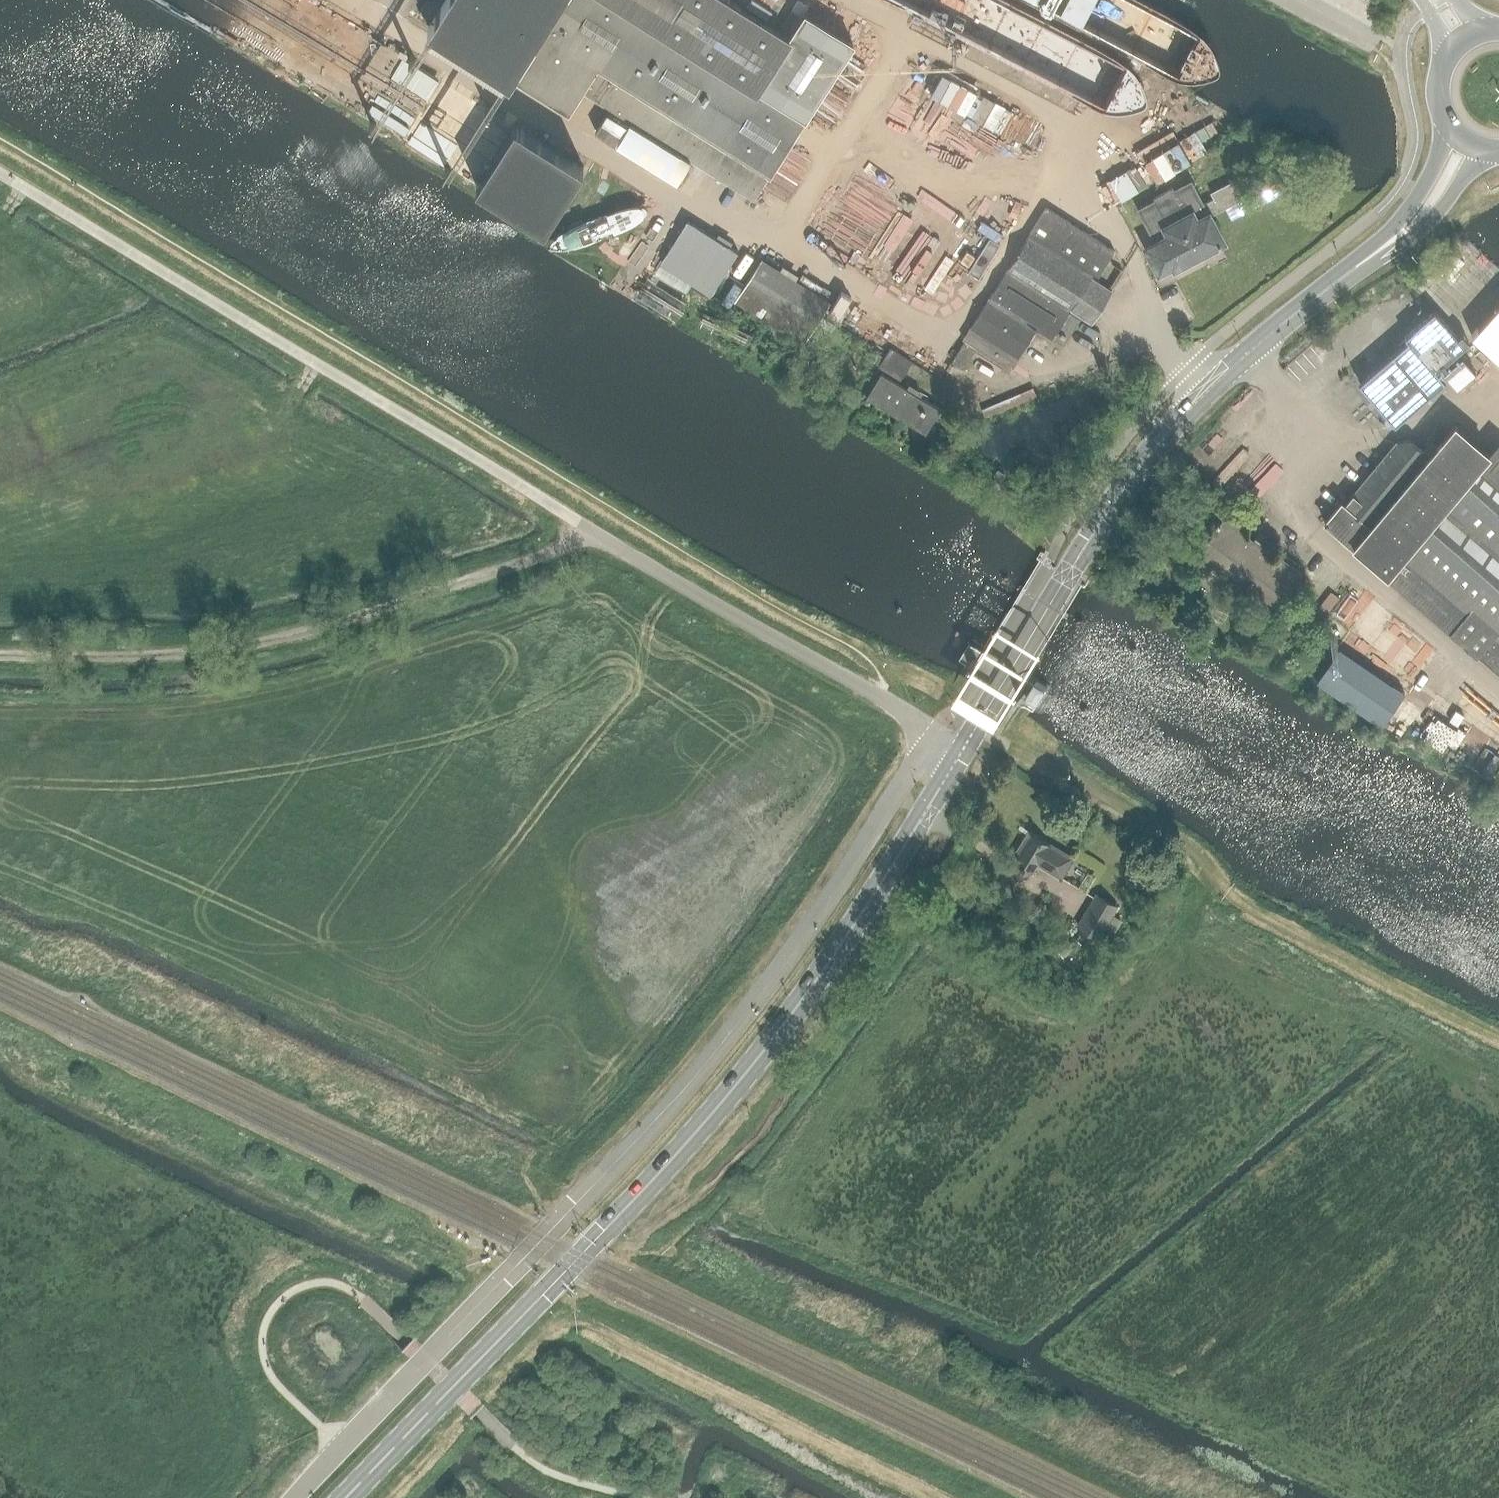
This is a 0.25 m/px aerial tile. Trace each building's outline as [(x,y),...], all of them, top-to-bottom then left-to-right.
[(806,15),(795,8),(781,31),(731,0),(447,0),(443,7),(431,0),(430,0),(422,14),(434,22),(431,27),(570,114),(582,94),(755,202),(806,120),(807,121),(855,44),(807,14),(806,15)] [(1104,79),(1021,40),(1011,61),(1094,101),(1104,79)] [(400,68),(374,112),(409,133),(435,89),(400,68)] [(981,85),(971,107),(1009,124),(1019,101),(981,85)] [(546,233),(585,166),(501,118),(462,186),(546,233)] [(602,124),(596,134),(668,179),(670,174),(681,181),(691,165),(629,126),(623,137),(602,124)] [(1139,209),(1153,235),(1157,242),(1148,247),(1160,270),(1173,263),(1175,266),(1188,259),(1190,263),(1203,256),(1201,252),(1218,243),(1218,244),(1221,243),(1220,242),(1222,241),(1218,234),(1222,232),(1215,220),(1212,222),(1208,215),(1244,196),(1235,180),(1212,192),(1215,197),(1203,204),(1191,182),(1139,209)] [(967,342),(953,363),(964,370),(977,348),(1012,370),(1037,329),(1053,339),(1054,338),(1064,344),(1081,317),(1093,325),(1114,291),(1111,289),(1122,270),(1108,262),(1115,250),(1046,208),(964,340),(967,342)] [(687,221),(660,265),(711,296),(738,252),(687,221)] [(762,261),(735,304),(804,346),(830,303),(762,261)] [(846,320),(857,297),(838,288),(827,311),(846,320)] [(1467,335),(1498,363),(1498,298),(1467,335)] [(1360,383),(1395,423),(1444,382),(1435,370),(1468,342),(1439,309),(1405,337),(1409,342),(1360,383)] [(888,352),(878,369),(899,382),(909,365),(888,352)] [(1477,371),(1464,356),(1445,372),(1458,387),(1477,371)] [(940,408),(883,373),(867,398),(924,434),(940,408)] [(1490,452),(1456,422),(1436,445),(1431,440),(1423,450),(1410,439),(1397,442),(1345,502),(1342,500),(1324,521),(1350,544),(1384,573),(1387,576),(1386,576),(1480,658),(1498,674),(1498,442),(1490,452)] [(1020,593),(1062,618),(1067,620),(1069,615),(1067,612),(1025,587),(1020,585),(1017,590),(1020,593)] [(1339,598),(1331,591),(1291,644),(1280,636),(1271,648),(1290,663),(1339,598)] [(1364,657),(1378,638),(1359,624),(1345,642),(1364,657)] [(1407,695),(1340,651),(1318,684),(1384,729),(1407,695)] [(1027,696),(1038,703),(1047,689),(1036,682),(1027,696)] [(1409,697),(1426,709),(1435,697),(1418,685),(1409,697)] [(1426,735),(1443,748),(1457,730),(1440,717),(1426,735)] [(1485,748),(1493,736),(1475,725),(1467,737),(1485,748)] [(1026,832),(1010,861),(1032,873),(1038,864),(1059,876),(1070,856),(1026,832)] [(1119,907),(1096,893),(1076,927),(1099,940),(1119,907)] [(1054,945),(1064,958),(1082,945),(1072,932),(1054,945)]
